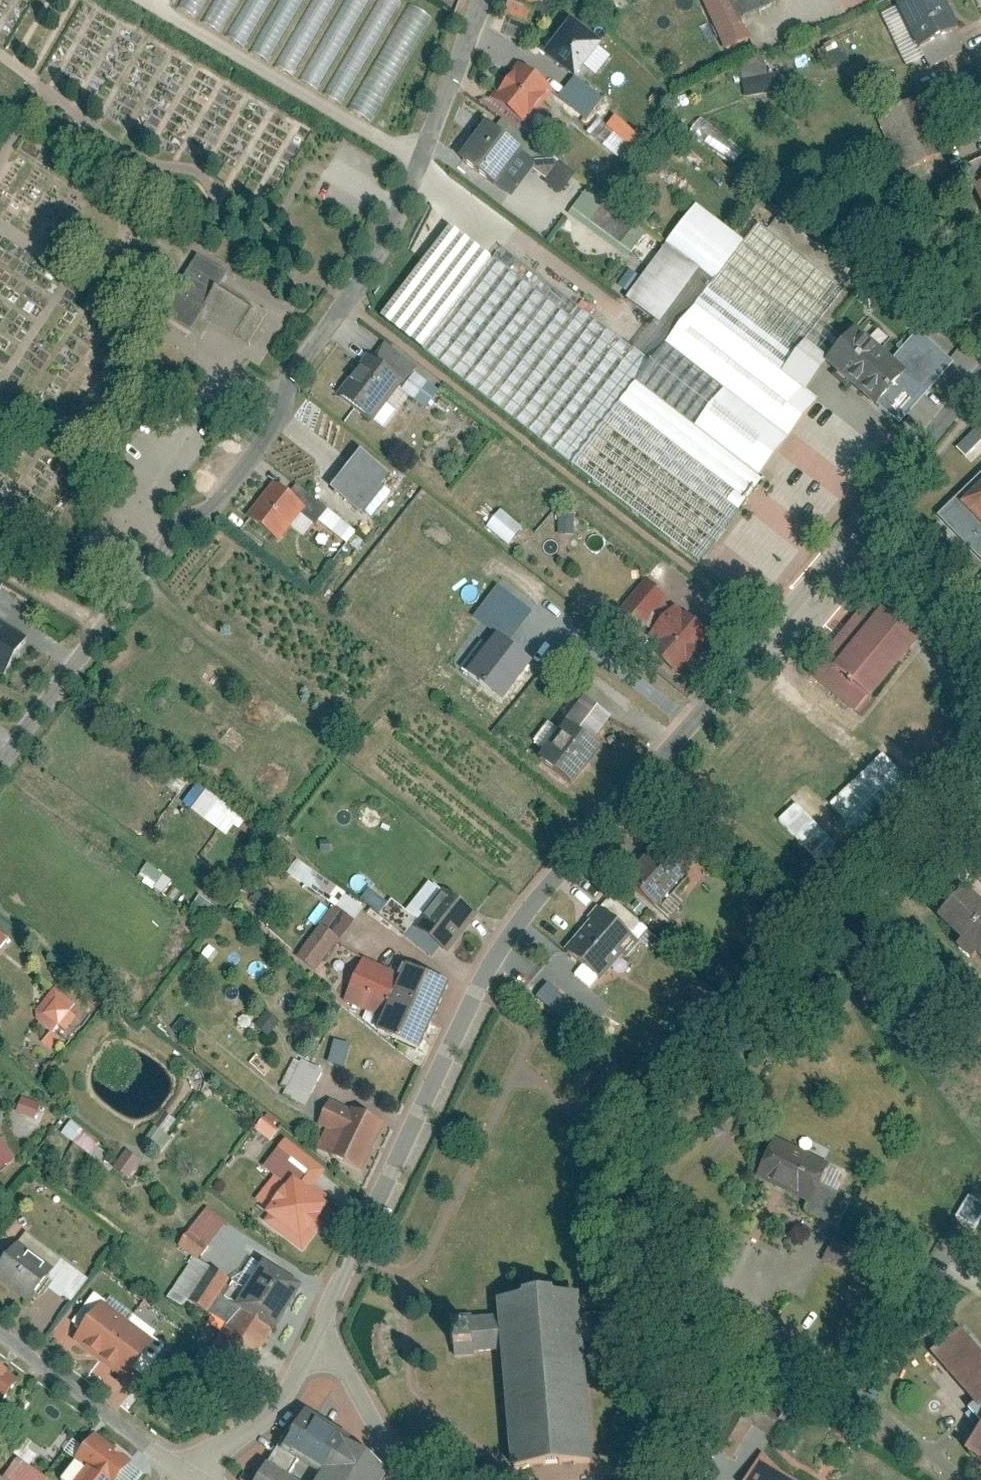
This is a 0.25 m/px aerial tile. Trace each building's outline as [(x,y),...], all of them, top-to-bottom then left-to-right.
[(182,14),(202,23),(213,0),(189,0),(182,14)] [(202,25),(221,36),(242,0),(217,0),(202,25)] [(230,42),(249,52),(275,0),(251,0),(230,42)] [(306,0),(281,0),(255,57),(275,66),(306,0)] [(276,69),(296,79),(340,0),(314,0),(276,69)] [(301,84),(321,94),(371,0),(346,0),(301,84)] [(342,108),(401,3),(395,0),(379,0),(324,98),(342,108)] [(506,15),(527,24),(536,0),(512,0),(506,15)] [(719,21),(763,0),(709,0),(719,21)] [(897,3),(918,60),(949,48),(931,0),(905,0),(897,3)] [(406,6),(351,113),(375,126),(430,18),(406,6)] [(568,38),(551,57),(575,79),(592,61),(568,38)] [(520,72),(491,107),(520,130),(549,95),(520,72)] [(774,73),(752,76),(754,97),(776,94),(774,73)] [(569,80),(555,103),(588,122),(601,98),(569,80)] [(691,132),(732,167),(743,153),(702,118),(691,132)] [(597,121),(586,135),(620,164),(631,150),(597,121)] [(482,132),(455,165),(487,191),(514,158),(482,132)] [(469,213),(388,317),(532,430),(610,331),(601,324),(616,304),(447,171),(435,186),(469,213)] [(569,214),(630,256),(645,234),(584,192),(569,214)] [(538,437),(698,565),(761,485),(753,477),(816,398),(799,385),(818,362),(793,342),(846,275),(774,217),(638,387),(601,357),(538,437)] [(239,333),(258,304),(217,277),(222,268),(199,253),(166,302),(192,319),(199,307),(239,333)] [(634,301),(656,318),(692,273),(670,256),(634,301)] [(864,330),(840,356),(896,411),(952,353),(930,331),(899,364),(864,330)] [(427,396),(370,350),(330,400),(361,424),(384,394),(411,416),(427,396)] [(980,442),(980,432),(977,428),(955,450),(964,459),(980,442)] [(361,453),(332,488),(364,515),(393,480),(361,453)] [(269,486),(241,522),(275,549),(295,523),(308,534),(322,517),(289,491),(284,497),(269,486)] [(499,511),(485,530),(508,547),(522,529),(499,511)] [(652,638),(634,661),(660,680),(695,631),(649,595),(628,621),(652,638)] [(825,673),(862,700),(917,625),(879,598),(825,673)] [(7,679),(28,645),(0,627),(0,675),(7,679)] [(501,702),(530,664),(499,641),(481,664),(473,658),(462,673),(501,702)] [(543,764),(572,786),(599,751),(569,729),(561,740),(547,730),(535,746),(549,757),(543,764)] [(862,844),(918,788),(882,752),(826,808),(862,844)] [(203,793),(189,812),(222,836),(236,818),(203,793)] [(828,877),(846,859),(793,805),(775,823),(828,877)] [(685,869),(657,846),(634,872),(661,896),(685,869)] [(980,940),(980,874),(948,907),(980,940)] [(393,904),(382,918),(408,938),(413,931),(426,942),(457,903),(432,884),(407,915),(393,904)] [(560,955),(589,983),(635,936),(606,907),(560,955)] [(336,942),(321,929),(296,960),(310,974),(336,942)] [(412,1048),(439,987),(403,972),(396,988),(361,973),(348,1004),(384,1020),(378,1033),(412,1048)] [(51,1034),(74,1007),(54,990),(31,1017),(51,1034)] [(332,1042),(326,1066),(345,1070),(350,1046),(332,1042)] [(301,1065),(285,1097),(306,1107),(321,1075),(301,1065)] [(15,1113),(35,1120),(40,1106),(20,1099),(15,1113)] [(317,1127),(327,1132),(316,1152),(347,1169),(374,1122),(333,1099),(317,1127)] [(264,1115),(252,1133),(268,1143),(279,1125),(264,1115)] [(15,1159),(0,1140),(0,1172),(15,1159)] [(265,1170),(288,1189),(292,1183),(305,1192),(322,1170),(288,1142),(265,1170)] [(827,1172),(776,1148),(760,1179),(810,1203),(807,1209),(842,1227),(854,1203),(820,1186),(827,1172)] [(113,1172),(130,1181),(140,1161),(123,1152),(113,1172)] [(288,1189),(262,1224),(305,1255),(335,1214),(305,1192),(292,1183),(288,1189)] [(980,1217),(980,1206),(965,1198),(954,1221),(975,1231),(980,1217)] [(208,1209),(189,1233),(208,1248),(227,1224),(208,1209)] [(189,1233),(179,1246),(198,1261),(208,1248),(189,1233)] [(0,1264),(0,1290),(24,1309),(42,1286),(61,1300),(82,1272),(50,1247),(35,1267),(12,1249),(0,1264)] [(302,1287),(265,1264),(238,1308),(275,1330),(302,1287)] [(212,1269),(189,1303),(208,1316),(231,1282),(212,1269)] [(502,1354),(509,1464),(590,1459),(583,1346),(612,1344),(611,1317),(581,1319),(580,1294),(497,1300),(498,1316),(471,1318),(471,1321),(473,1346),(473,1356),(502,1354)] [(86,1336),(76,1349),(121,1383),(139,1360),(144,1364),(156,1348),(96,1302),(76,1328),(86,1336)] [(249,1372),(275,1330),(238,1308),(212,1350),(249,1372)] [(471,1321),(453,1322),(454,1347),(473,1346),(471,1321)] [(965,1328),(932,1354),(973,1405),(968,1412),(980,1421),(969,1439),(980,1447),(980,1344),(965,1328)] [(20,1389),(0,1372),(0,1412),(20,1389)] [(747,1399),(712,1455),(729,1465),(729,1464),(750,1430),(763,1438),(776,1417),(747,1399)] [(383,1472),(293,1417),(255,1479),(378,1479),(383,1472)] [(89,1472),(83,1479),(142,1479),(144,1478),(96,1440),(78,1464),(89,1472)] [(19,1462),(5,1479),(44,1479),(19,1462)] [(768,1471),(762,1479),(783,1479),(768,1471)]
